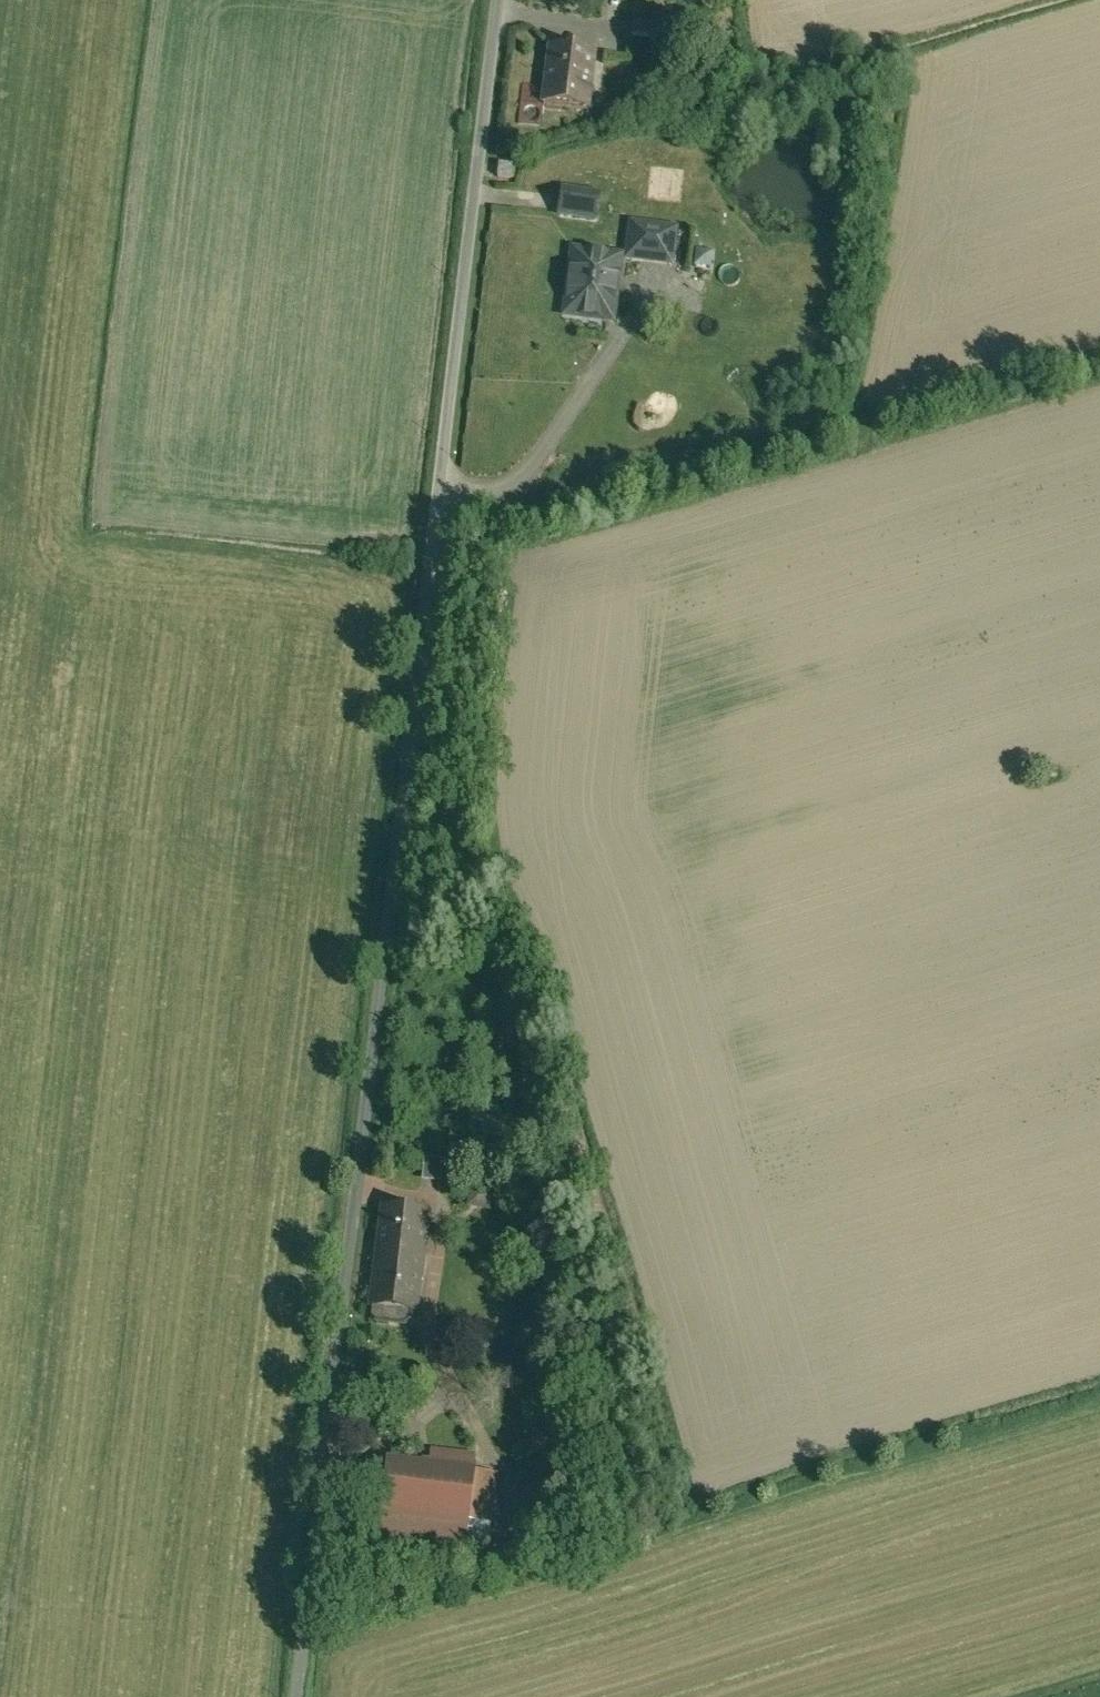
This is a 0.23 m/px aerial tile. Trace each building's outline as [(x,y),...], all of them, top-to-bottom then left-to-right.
[(596,121),(602,61),(550,57),(544,117),(596,121)] [(603,229),(607,199),(569,194),(565,224),(603,229)] [(629,260),(628,267),(679,274),(684,235),(633,228),(629,260)] [(628,267),(629,260),(576,253),(567,326),(620,333),(628,267)] [(445,1192),(446,1169),(427,1168),(426,1191),(445,1192)] [(437,1223),(386,1216),(373,1316),(379,1317),(378,1325),(388,1331),(406,1334),(418,1330),(419,1322),(424,1322),(437,1223)] [(393,1467),(383,1549),(495,1562),(504,1485),(481,1482),(484,1459),(433,1453),(431,1471),(393,1467)]
